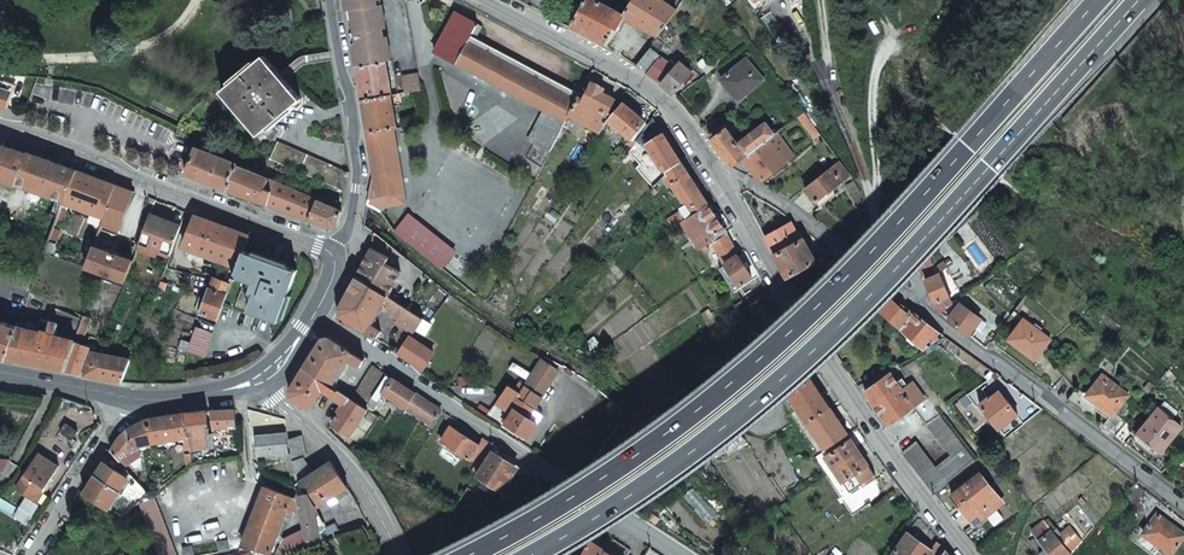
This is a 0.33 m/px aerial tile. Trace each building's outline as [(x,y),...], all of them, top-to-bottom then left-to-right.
[(392,60),(382,0),(346,0),(348,9),(352,8),(357,40),(353,44),(357,66),(386,61),(389,61),(391,60),(392,60)] [(610,26),(618,12),(599,2),(600,0),(585,0),(577,14),(571,25),(605,44),(606,44),(615,28),(610,26)] [(659,36),(677,11),(661,0),(633,0),(626,9),(622,15),(625,16),(624,17),(659,36)] [(357,40),(352,8),(348,9),(353,44),(357,40)] [(578,97),(583,89),(575,84),(572,90),(471,35),(477,24),(455,12),(433,51),(544,111),(565,122),(568,116),(567,115),(578,97)] [(625,16),(622,15),(618,12),(610,26),(615,28),(617,30),(624,17),(625,16)] [(660,56),(658,59),(648,52),(647,52),(642,60),(636,67),(657,80),(674,92),(677,96),(698,79),(679,63),(675,66),(660,56)] [(264,55),(221,91),(258,134),(292,106),(296,110),(302,105),(298,101),(301,98),(291,87),(289,89),(271,68),(273,65),(264,55)] [(745,59),(718,79),(735,100),(761,80),(745,59)] [(362,100),(391,95),(386,61),(357,66),(362,100)] [(405,93),(421,91),(418,74),(402,77),(405,93)] [(604,88),(593,82),(583,100),(582,100),(606,114),(607,113),(614,100),(601,93),(604,88)] [(0,91),(0,105),(5,106),(13,85),(3,83),(2,85),(0,91)] [(402,106),(400,94),(397,94),(391,95),(362,100),(367,132),(393,128),(397,128),(394,107),(402,106)] [(567,115),(568,116),(598,133),(599,133),(605,124),(611,115),(607,113),(606,114),(582,100),(583,100),(578,97),(567,115)] [(612,117),(614,119),(610,123),(626,137),(631,132),(633,135),(644,122),(623,104),(612,117)] [(529,140),(550,151),(565,122),(544,111),(529,140)] [(821,135),(819,133),(804,114),(799,118),(813,137),(816,135),(818,137),(821,135)] [(665,171),(679,162),(653,118),(649,123),(642,133),(662,167),(653,176),(648,180),(654,186),(663,178),(667,175),(665,171)] [(715,126),(718,124),(717,123),(714,119),(711,121),(709,122),(703,128),(708,134),(717,128),(715,126)] [(735,164),(768,140),(769,140),(775,136),(765,123),(738,144),(725,127),(711,138),(733,166),(735,164)] [(393,128),(367,132),(373,173),(369,197),(379,212),(385,207),(405,204),(403,192),(393,128)] [(630,146),(632,147),(637,140),(633,136),(626,143),(624,146),(628,149),(630,146)] [(735,164),(733,166),(734,167),(747,175),(753,171),(761,182),(786,163),(769,140),(768,140),(735,164)] [(277,142),(269,159),(345,192),(348,174),(277,142)] [(66,201),(78,170),(28,152),(27,155),(21,153),(16,151),(12,149),(8,146),(4,144),(0,156),(0,180),(15,186),(17,182),(66,201)] [(227,189),(236,165),(196,147),(186,174),(227,189)] [(842,181),(838,176),(846,170),(840,161),(804,189),(815,201),(842,181)] [(667,175),(663,178),(670,188),(674,186),(688,207),(694,215),(709,206),(679,162),(665,171),(667,175)] [(267,204),(276,182),(236,165),(227,189),(257,201),(258,202),(261,203),(262,203),(267,204)] [(104,215),(116,184),(78,170),(66,201),(67,201),(104,215)] [(276,182),(267,204),(308,219),(317,201),(276,182)] [(123,222),(134,191),(116,184),(104,215),(105,215),(86,267),(100,273),(125,282),(133,261),(110,252),(110,240),(105,240),(109,228),(119,232),(123,222)] [(148,219),(150,214),(155,200),(147,197),(134,230),(143,234),(148,219)] [(336,226),(341,212),(317,201),(308,219),(331,227),(336,226)] [(712,237),(724,229),(709,206),(694,215),(683,221),(696,240),(705,253),(708,251),(704,245),(714,239),(712,237)] [(683,221),(694,215),(688,207),(678,214),(683,221)] [(65,217),(67,211),(63,210),(56,226),(62,228),(67,218),(65,217)] [(158,223),(164,220),(150,214),(148,219),(158,223)] [(235,276),(245,249),(250,234),(196,214),(183,247),(184,248),(206,255),(204,260),(213,264),(215,259),(221,261),(214,279),(231,285),(235,276)] [(671,229),(683,221),(678,214),(670,219),(666,221),(671,229)] [(172,253),(181,229),(172,226),(173,223),(164,220),(158,223),(148,219),(143,234),(140,241),(161,249),(172,253)] [(790,223),(765,237),(775,255),(801,241),(800,240),(790,223)] [(738,255),(726,236),(714,244),(723,263),(724,265),(725,264),(725,263),(738,255)] [(788,278),(817,262),(803,238),(800,240),(801,241),(775,255),(788,278)] [(158,254),(161,249),(140,241),(138,247),(158,254)] [(357,276),(387,296),(400,272),(385,263),(389,257),(371,248),(357,276)] [(245,249),(235,276),(241,278),(242,277),(245,278),(236,305),(279,320),(299,269),(245,249)] [(754,280),(760,276),(745,251),(738,255),(725,263),(725,264),(741,288),(745,286),(743,283),(752,277),(754,280)] [(920,276),(932,268),(924,259),(914,270),(920,276)] [(941,261),(937,264),(941,271),(946,268),(941,261)] [(735,292),(741,288),(725,264),(724,265),(723,263),(717,267),(735,292)] [(950,302),(936,274),(923,281),(934,303),(938,310),(939,312),(950,302)] [(380,332),(368,323),(387,296),(357,276),(347,294),(338,308),(339,315),(375,339),(380,332)] [(231,285),(214,279),(213,281),(207,299),(202,312),(201,313),(217,318),(219,319),(231,285)] [(157,305),(166,283),(161,281),(156,294),(152,303),(157,305)] [(876,303),(884,298),(881,294),(858,308),(855,310),(859,318),(860,320),(874,313),(871,309),(876,303)] [(196,310),(202,312),(207,299),(201,297),(196,310)] [(431,324),(400,304),(392,299),(385,310),(413,329),(424,335),(431,325),(431,324)] [(945,338),(922,320),(905,308),(902,311),(888,299),(879,310),(924,350),(945,338)] [(980,320),(959,303),(947,319),(968,335),(973,328),(977,331),(981,325),(978,323),(980,320)] [(84,335),(91,318),(84,316),(78,333),(84,335)] [(64,371),(75,342),(74,342),(55,336),(59,324),(40,319),(36,331),(17,326),(5,355),(5,357),(64,371)] [(1042,328),(1035,322),(1032,325),(1024,319),(1008,340),(1034,360),(1050,339),(1040,331),(1042,328)] [(17,326),(19,322),(15,320),(13,324),(0,320),(0,355),(5,357),(5,355),(17,326)] [(203,357),(213,332),(196,325),(193,334),(187,348),(187,351),(203,357)] [(359,367),(364,360),(327,336),(322,337),(321,339),(304,366),(331,385),(347,360),(359,367)] [(400,350),(396,347),(393,350),(422,369),(433,353),(409,337),(400,350)] [(80,374),(90,347),(81,343),(75,342),(64,371),(68,371),(80,374)] [(90,347),(80,374),(85,374),(93,351),(95,352),(95,347),(91,345),(90,347)] [(85,374),(122,381),(130,359),(95,352),(93,351),(85,374)] [(539,399),(557,371),(541,360),(526,383),(523,389),(539,399)] [(331,385),(304,366),(289,390),(291,397),(309,409),(323,389),(333,396),(332,398),(344,406),(332,424),(349,436),(367,410),(364,408),(351,399),(331,385)] [(351,399),(364,408),(365,407),(386,375),(372,366),(351,399)] [(934,467),(915,441),(902,451),(932,493),(961,470),(962,471),(975,461),(938,409),(929,396),(924,400),(912,383),(906,387),(900,378),(895,382),(889,374),(865,392),(888,425),(913,407),(949,455),(934,467)] [(405,408),(414,394),(386,375),(365,407),(371,411),(383,393),(405,408)] [(1086,395),(1111,415),(1102,427),(1114,436),(1125,423),(1112,413),(1127,396),(1102,375),(1086,395)] [(824,450),(846,434),(809,377),(793,387),(795,389),(787,394),(824,450)] [(500,395),(513,403),(523,389),(517,385),(513,392),(505,387),(500,395)] [(536,404),(539,399),(523,389),(513,403),(504,417),(501,421),(528,438),(536,425),(536,423),(541,416),(536,413),(532,410),(536,404)] [(1017,415),(1010,406),(1005,399),(999,391),(991,397),(990,396),(988,398),(987,397),(979,403),(998,428),(1017,415)] [(431,425),(440,411),(414,394),(405,408),(406,408),(431,425)] [(491,409),(504,417),(513,403),(500,395),(491,409)] [(1158,408),(1172,419),(1178,412),(1164,401),(1158,408)] [(427,430),(431,425),(406,408),(402,414),(427,430)] [(1153,445),(1161,452),(1182,427),(1172,419),(1158,408),(1138,432),(1153,445)] [(229,428),(236,427),(234,409),(210,410),(213,434),(217,434),(218,435),(221,435),(230,434),(229,428)] [(504,417),(491,409),(487,417),(499,425),(501,421),(504,417)] [(210,434),(207,411),(185,413),(189,445),(215,442),(213,434),(210,434)] [(189,445),(185,413),(172,415),(174,439),(182,438),(184,450),(190,449),(189,445)] [(174,439),(172,415),(148,419),(151,443),(174,439)] [(138,445),(151,443),(148,419),(126,430),(120,436),(111,449),(115,454),(121,461),(123,458),(134,471),(141,469),(138,445)] [(77,441),(73,439),(77,431),(66,423),(56,438),(68,446),(70,444),(73,446),(77,441)] [(1125,423),(1114,436),(1123,442),(1133,430),(1125,423)] [(477,472),(490,452),(494,446),(481,438),(477,444),(451,427),(440,443),(449,449),(451,447),(471,459),(470,460),(474,462),(477,458),(479,460),(472,469),(477,472)] [(257,457),(289,453),(286,430),(254,435),(257,457)] [(1150,448),(1153,445),(1138,432),(1135,436),(1150,448)] [(213,434),(215,442),(222,441),(221,435),(218,435),(217,434),(213,434)] [(317,508),(348,487),(331,461),(312,474),(302,458),(306,457),(301,435),(288,440),(296,484),(299,496),(304,495),(307,495),(317,508)] [(850,439),(827,454),(824,456),(849,493),(874,476),(850,439)] [(490,452),(477,472),(475,475),(483,480),(480,485),(489,492),(493,487),(500,491),(515,468),(495,455),(498,452),(495,450),(492,453),(490,452)] [(815,461),(824,456),(827,454),(824,450),(812,457),(815,461)] [(204,460),(217,458),(216,453),(213,454),(212,451),(203,452),(204,460)] [(59,466),(39,453),(16,487),(36,501),(59,466)] [(3,473),(9,462),(0,461),(0,473),(2,473),(3,473)] [(120,492),(129,479),(103,461),(94,475),(120,492)] [(974,524),(1002,503),(979,474),(951,495),(974,524)] [(120,492),(94,475),(84,493),(108,509),(120,492)] [(292,496),(264,486),(242,544),(252,548),(267,553),(270,553),(287,509),(292,510),(296,501),(295,500),(295,499),(291,497),(292,496)] [(474,507),(480,497),(467,488),(451,511),(474,526),(489,536),(500,519),(491,514),(489,517),(474,507)] [(320,539),(315,513),(313,511),(304,495),(299,496),(308,543),(320,539)] [(313,511),(317,508),(307,495),(304,495),(313,511)] [(1158,514),(1143,533),(1171,554),(1183,538),(1183,534),(1158,514)] [(337,533),(356,527),(353,519),(350,520),(349,518),(334,523),(337,533)] [(489,536),(504,545),(514,529),(500,519),(489,536)] [(631,551),(613,539),(611,543),(600,536),(609,522),(605,519),(582,554),(628,554),(631,551)] [(1050,554),(1068,554),(1070,553),(1044,520),(1031,530),(1045,548),(1050,554)] [(930,551),(906,533),(897,545),(891,554),(892,554),(927,554),(930,551)] [(941,548),(936,543),(930,551),(927,554),(936,554),(941,548)]
